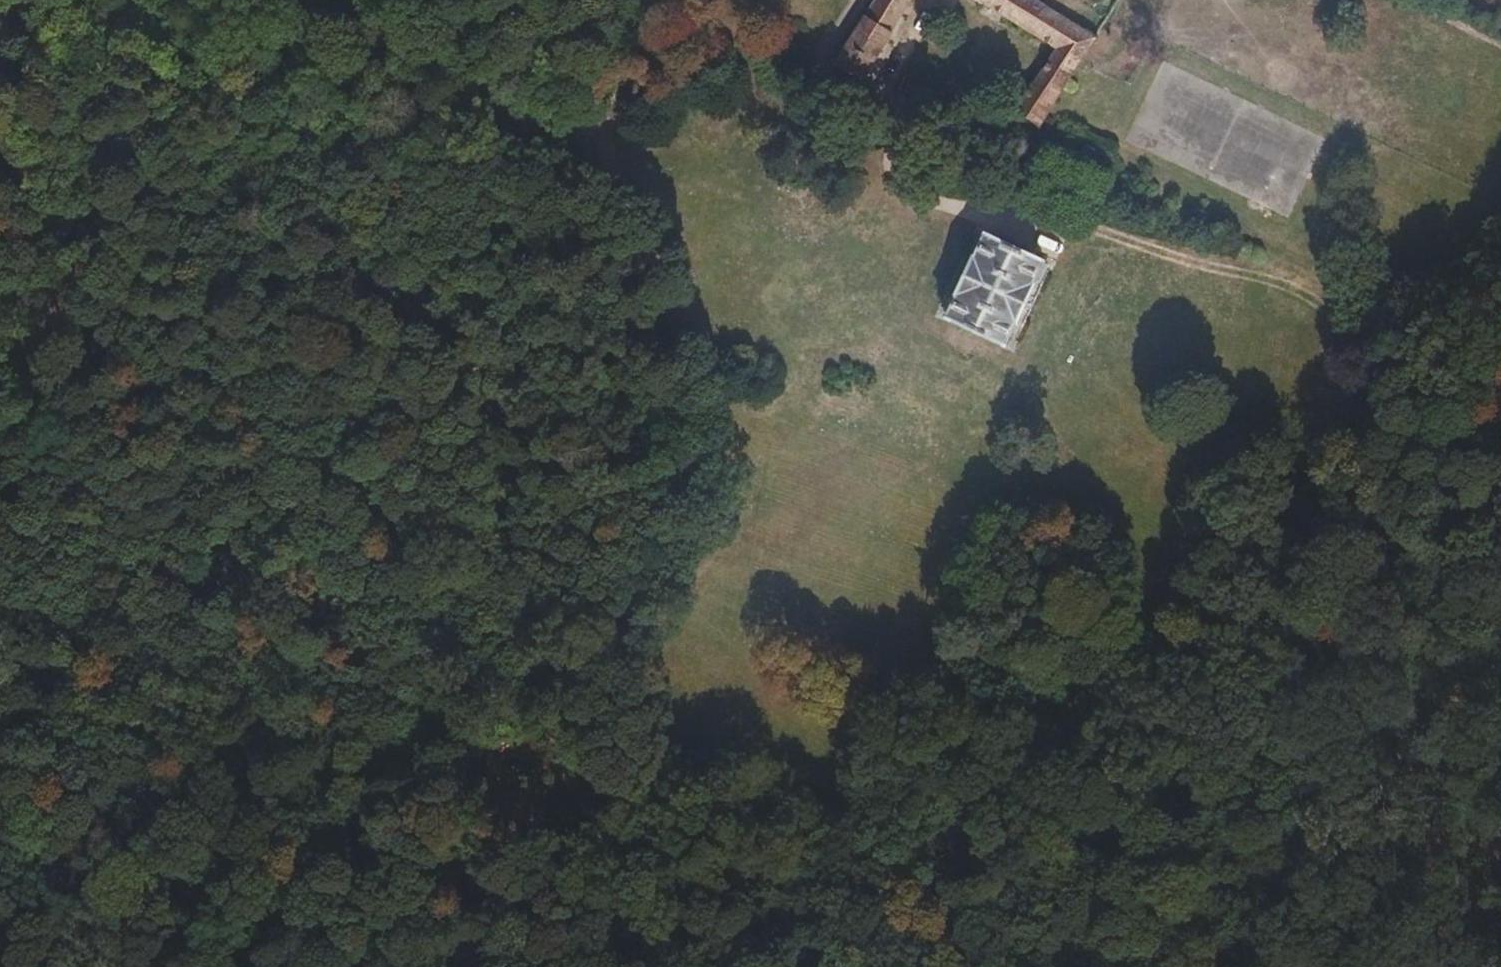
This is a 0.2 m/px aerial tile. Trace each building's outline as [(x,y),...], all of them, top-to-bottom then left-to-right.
[(912,0),(876,0),(866,17),(891,33),(912,0)] [(1041,126),(1050,112),(1097,37),(1036,0),(975,0),(1053,49),(1016,109),(1041,126)] [(891,33),(866,17),(837,64),(862,78),(891,33)] [(942,314),(1009,345),(1021,320),(1017,319),(1030,290),(1034,291),(1048,262),(982,231),(969,258),(974,261),(961,289),(955,286),(942,314)]
